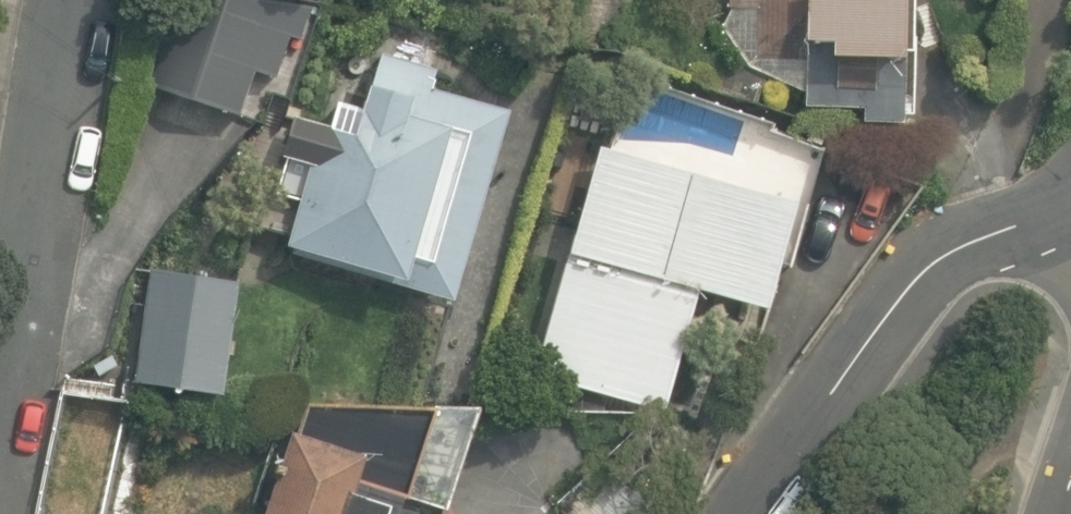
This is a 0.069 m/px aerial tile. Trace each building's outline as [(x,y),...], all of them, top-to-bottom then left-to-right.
[(247,95),(254,69),(275,75),(297,0),(173,0),(153,68),(247,95)] [(905,125),(908,0),(764,0),(761,62),(808,63),(805,107),(864,109),(864,123),(905,125)] [(293,255),(455,303),(512,112),(435,89),(441,70),(384,53),(366,113),(340,105),(333,127),(304,118),(291,161),(310,167),(286,247),(294,249),(293,255)] [(603,144),(536,375),(663,412),(699,288),(768,308),(799,201),(603,144)] [(136,381),(222,394),(239,281),(154,267),(136,381)] [(470,391),(429,385),(427,401),(467,407),(470,391)] [(391,496),(447,510),(479,409),(307,405),(298,433),(292,430),(265,513),(385,513),(391,496)] [(567,513),(671,513),(619,456),(561,508),(567,513)]
